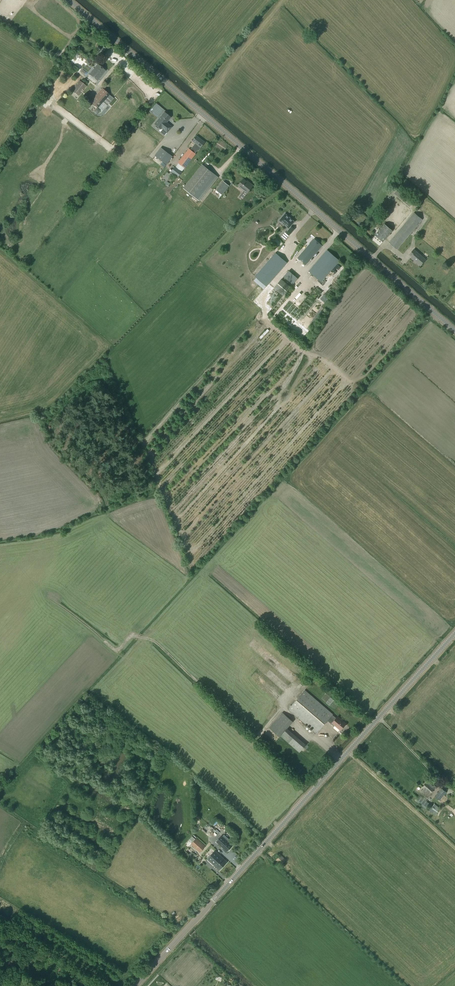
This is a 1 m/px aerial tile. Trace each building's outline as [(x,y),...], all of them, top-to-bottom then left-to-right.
[(98,80),(101,77),(106,71),(98,64),(90,74),(98,80)] [(79,95),(86,86),(80,81),(72,90),(79,95)] [(98,107),(109,95),(103,89),(91,102),(98,107)] [(167,133),(171,127),(166,123),(170,117),(164,112),(155,124),(161,129),(162,128),(167,133)] [(199,151),(205,142),(197,136),(193,141),(198,145),(196,146),(195,145),(191,150),(189,149),(178,163),(185,168),(196,154),(195,154),(198,150),(199,151)] [(155,156),(167,165),(173,157),(161,147),(155,156)] [(199,200),(218,177),(203,165),(184,188),(199,200)] [(179,177),(182,173),(175,167),(171,172),(179,177)] [(168,182),(173,174),(171,172),(165,179),(168,182)] [(250,184),(244,179),(239,185),(248,193),(253,186),(250,183),(250,184)] [(222,195),(229,186),(223,182),(217,190),(222,195)] [(410,207),(415,201),(399,188),(394,194),(410,207)] [(409,235),(422,220),(414,213),(401,228),(409,235)] [(285,240),(294,229),(291,226),(294,222),(285,214),(280,221),(290,229),(286,233),(285,233),(281,237),(285,240)] [(383,242),(392,231),(384,224),(375,235),(383,242)] [(397,249),(409,235),(401,228),(389,242),(397,249)] [(322,246),(314,239),(298,257),(306,264),(322,246)] [(321,282),(339,261),(327,250),(309,271),(321,282)] [(421,266),(426,260),(414,250),(410,255),(412,256),(411,257),(421,266)] [(266,286),(278,273),(287,263),(275,253),(255,277),(266,286)] [(298,278),(289,271),(284,277),(293,284),(298,278)] [(283,296),(291,287),(282,279),(274,288),(283,296)] [(336,718),(332,714),(305,690),(289,709),(316,733),(327,720),(334,726),(335,725),(340,730),(346,724),(338,716),(336,718)] [(293,722),(283,712),(269,728),(280,737),(281,736),(300,752),(306,745),(287,728),(293,722)] [(432,792),(433,791),(434,788),(433,787),(433,786),(428,781),(423,788),(430,794),(432,792)] [(439,800),(446,792),(442,788),(435,796),(439,800)] [(426,809),(430,804),(420,796),(417,801),(426,809)] [(440,808),(435,804),(433,806),(432,806),(431,807),(430,807),(428,809),(433,813),(433,812),(436,815),(438,811),(440,808)] [(233,846),(222,836),(216,842),(227,852),(233,846)] [(200,852),(205,846),(197,838),(191,844),(200,852)] [(220,870),(227,862),(215,851),(207,859),(215,866),(214,867),(215,868),(216,867),(220,870)] [(286,860),(281,855),(276,860),(281,865),(286,860)]
